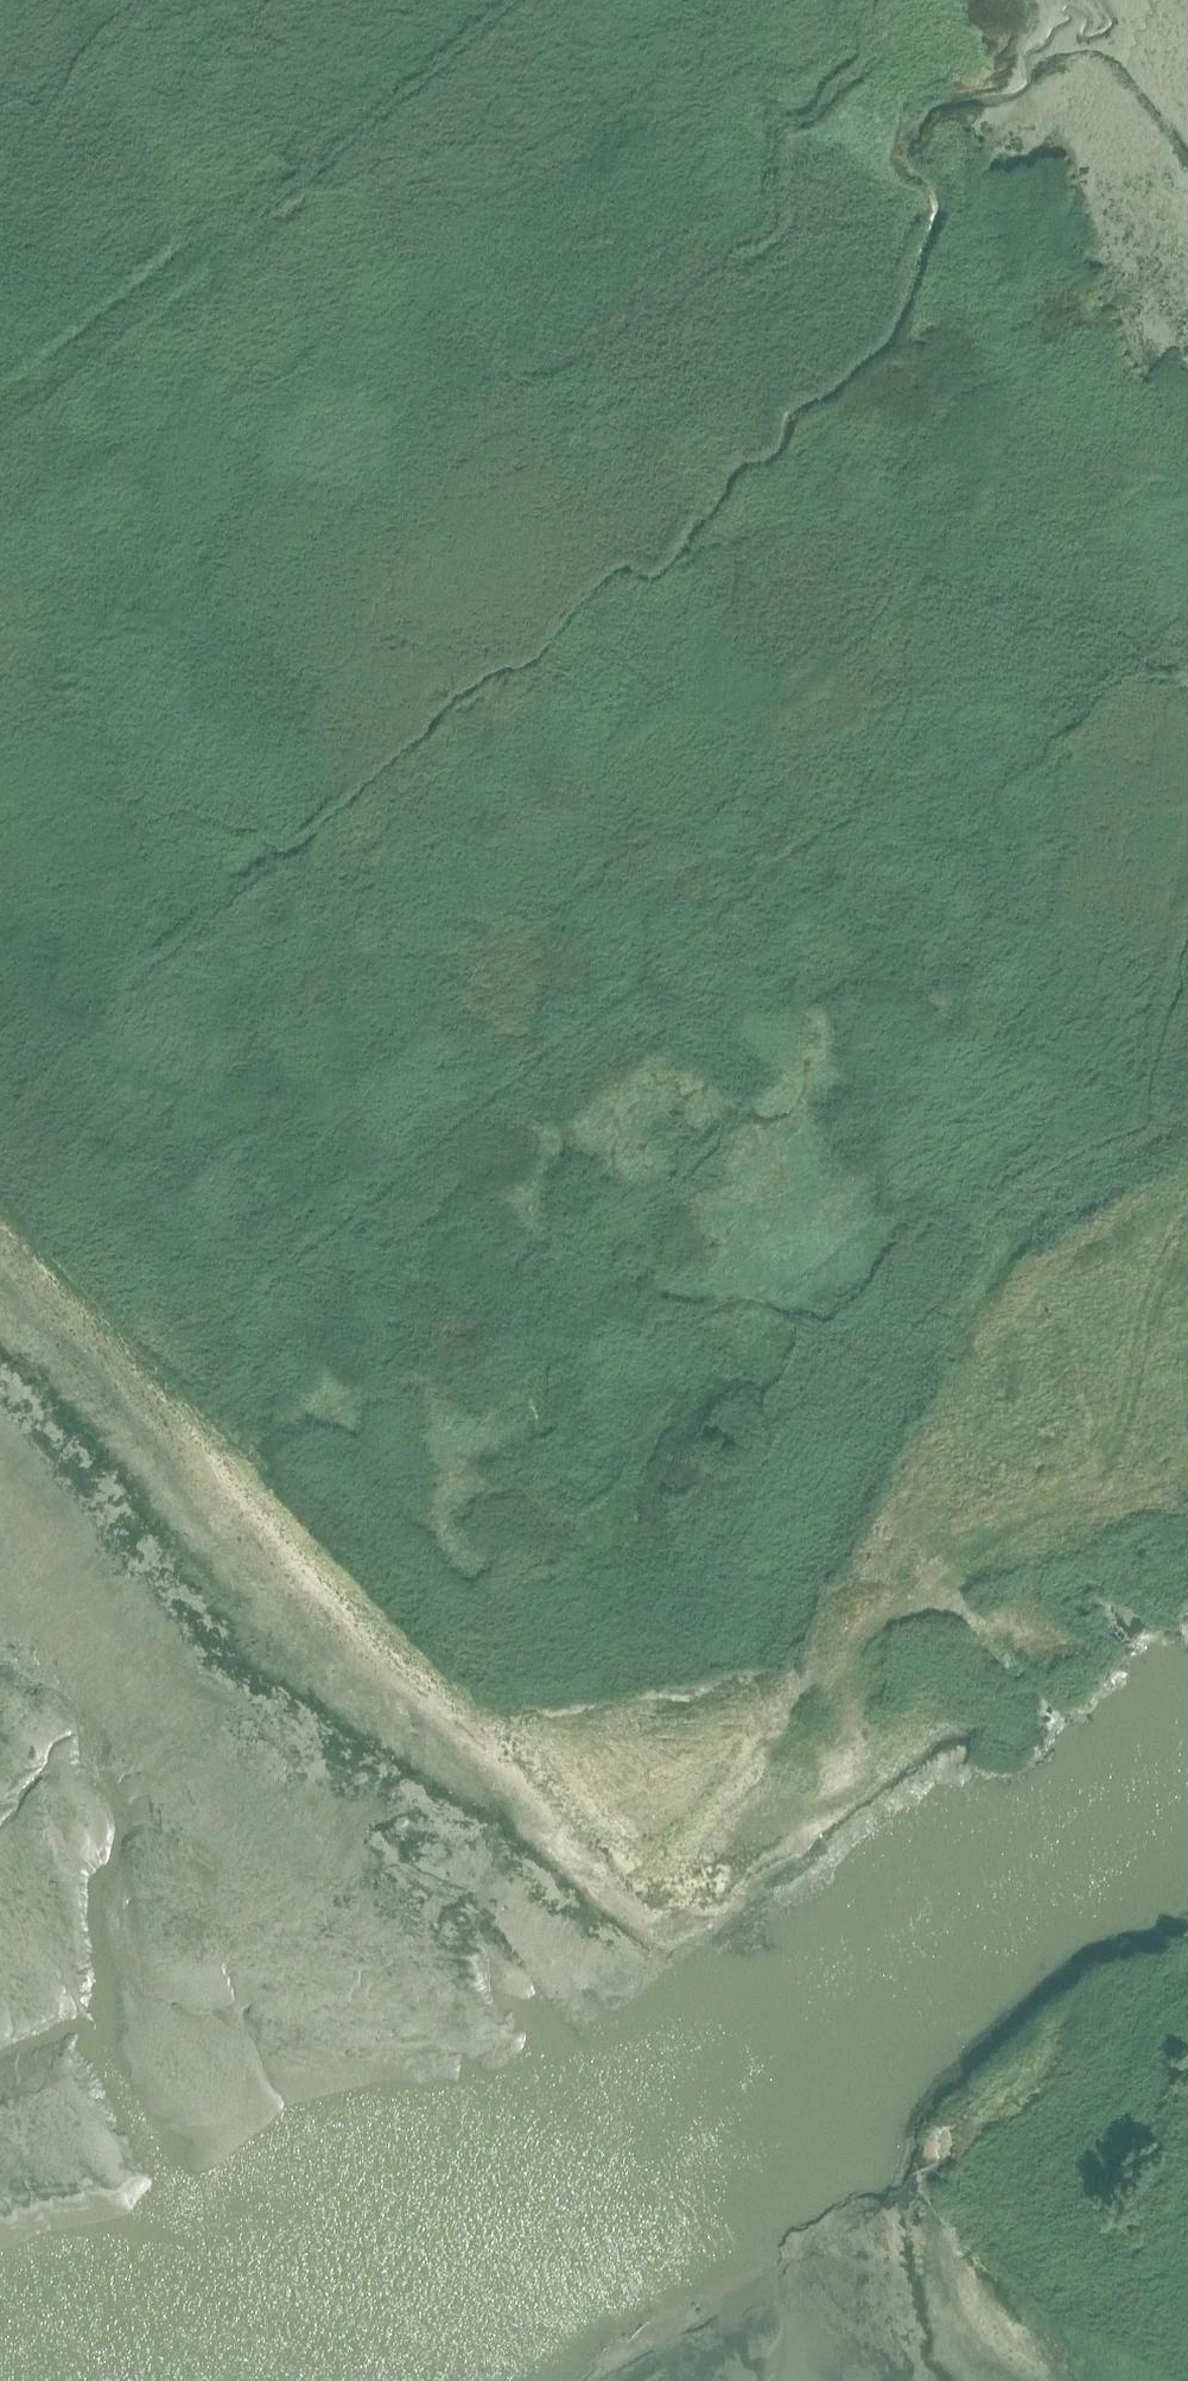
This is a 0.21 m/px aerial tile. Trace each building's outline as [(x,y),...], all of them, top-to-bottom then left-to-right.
[(1165,2165),(1181,2151),(1172,2142),(1157,2156),(1165,2165)]
